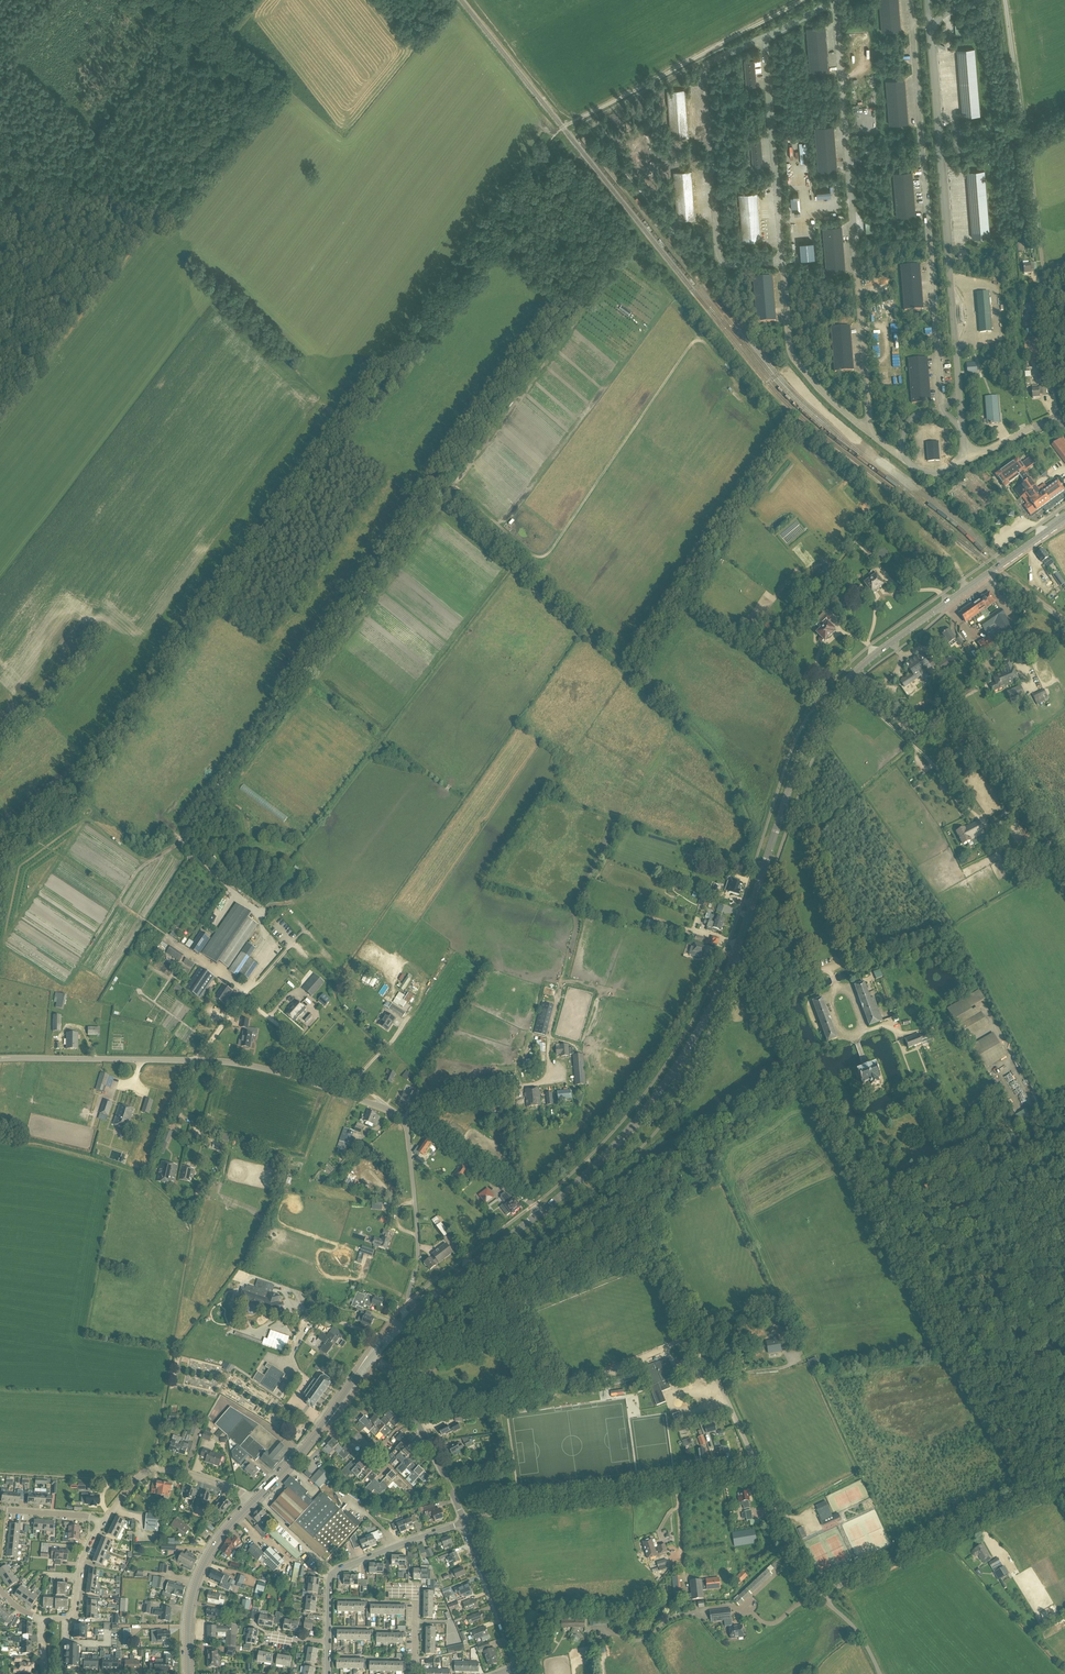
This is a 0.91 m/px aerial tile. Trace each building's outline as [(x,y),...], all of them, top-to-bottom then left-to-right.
[(901,30),(898,0),(879,0),(882,32),(901,30)] [(806,28),(810,73),(829,71),(826,27),(806,28)] [(962,116),(980,115),(975,48),(957,50),(962,116)] [(746,87),(757,87),(754,60),(744,61),(746,87)] [(889,125),(908,124),(905,80),(886,81),(889,125)] [(670,138),(689,137),(685,89),(667,91),(670,138)] [(837,171),(834,126),(814,128),(818,172),(837,171)] [(753,168),(763,167),(761,140),(750,141),(753,168)] [(972,238),(990,237),(985,170),(967,172),(972,238)] [(696,218),(692,171),(673,172),(677,220),(696,218)] [(897,217),(916,216),(912,172),(893,173),(897,217)] [(742,242),(761,240),(757,193),(739,195),(742,242)] [(842,226),(822,227),(826,272),(846,270),(842,226)] [(958,259),(967,259),(967,251),(958,252),(958,259)] [(1031,271),(1034,271),(1037,270),(1037,263),(1028,263),(1029,263),(1029,261),(1023,262),(1024,274),(1031,274),(1031,271)] [(904,311),(923,309),(920,265),(901,266),(904,311)] [(756,323),(776,321),(772,277),(753,278),(756,323)] [(978,315),(991,314),(989,292),(976,293),(978,315)] [(1023,306),(1024,311),(1035,309),(1034,303),(1027,304),(1027,305),(1023,306)] [(631,314),(622,307),(620,310),(629,317),(631,314)] [(991,314),(978,315),(980,333),(993,332),(991,314)] [(854,370),(850,326),(830,328),(834,372),(854,370)] [(912,404),(931,402),(927,358),(908,359),(912,404)] [(967,373),(977,372),(976,363),(967,363),(967,373)] [(1047,387),(1043,387),(1038,388),(1038,390),(1033,390),(1033,399),(1041,398),(1041,395),(1047,395),(1047,387)] [(811,392),(805,397),(814,405),(819,400),(811,392)] [(987,424),(1000,423),(998,396),(985,397),(987,424)] [(1063,437),(1052,446),(1064,464),(1064,440),(1063,437)] [(928,462),(940,461),(939,442),(926,443),(928,462)] [(1044,509),(1047,513),(1049,511),(1050,511),(1057,506),(1056,506),(1064,499),(1064,492),(1064,491),(1058,482),(1057,482),(1056,480),(1046,487),(1044,484),(1037,489),(1032,482),(1034,481),(1028,473),(1027,471),(1027,472),(1025,469),(1025,468),(1027,470),(1034,465),(1029,459),(1021,464),(1018,459),(996,475),(1005,487),(1020,477),(1025,484),(1016,490),(1021,498),(1023,497),(1028,504),(1025,506),(1031,515),(1037,511),(1043,507),(1044,509)] [(882,550),(881,548),(876,551),(883,560),(890,555),(885,548),(882,550)] [(1052,562),(1050,560),(1043,550),(1037,555),(1042,562),(1043,561),(1045,564),(1048,562),(1050,564),(1052,562)] [(1055,572),(1063,583),(1064,581),(1064,574),(1060,568),(1055,572)] [(871,579),(864,583),(868,588),(865,590),(868,594),(871,593),(872,593),(874,594),(877,592),(877,589),(883,585),(876,575),(874,572),(868,575),(871,579)] [(1050,594),(1053,597),(1061,589),(1058,587),(1050,594)] [(990,593),(959,614),(965,622),(980,613),(985,620),(980,623),(985,630),(984,631),(989,638),(979,644),(984,653),(1005,639),(1003,637),(1015,630),(1001,609),(990,616),(985,609),(996,602),(990,593)] [(816,626),(820,630),(817,633),(821,637),(819,639),(818,640),(821,643),(823,643),(824,641),(825,641),(833,633),(832,632),(834,629),(828,623),(831,620),(826,614),(826,615),(823,612),(816,620),(818,622),(818,623),(816,626)] [(949,643),(955,639),(949,630),(943,635),(945,638),(946,639),(943,641),(946,646),(949,643)] [(955,640),(957,642),(960,646),(964,643),(960,638),(956,640),(955,640)] [(962,647),(969,655),(973,653),(966,644),(962,647)] [(903,687),(912,681),(935,665),(932,661),(927,664),(921,654),(906,665),(912,674),(909,676),(905,679),(904,678),(901,680),(902,681),(900,682),(903,687)] [(939,672),(949,665),(946,660),(935,667),(939,672)] [(998,689),(1018,681),(1013,668),(1010,661),(1005,663),(1007,670),(993,676),(995,682),(990,684),(993,691),(998,689)] [(974,673),(983,669),(980,664),(971,668),(974,673)] [(959,698),(977,690),(974,685),(957,694),(959,698)] [(1010,700),(1024,694),(1020,686),(1007,692),(1010,700)] [(1044,689),(1032,695),(1035,699),(1036,699),(1038,704),(1048,699),(1046,697),(1047,697),(1044,689)] [(978,821),(956,832),(963,845),(984,833),(978,821)] [(740,880),(734,878),(733,881),(732,882),(729,881),(726,890),(729,892),(739,896),(740,892),(741,892),(742,888),(741,888),(743,884),(739,883),(740,880)] [(237,904),(202,954),(217,964),(219,961),(228,968),(258,925),(249,918),(252,914),(237,904)] [(709,921),(723,926),(725,919),(716,916),(716,917),(711,915),(709,921)] [(723,926),(709,921),(705,920),(704,924),(708,925),(707,927),(708,928),(707,930),(711,932),(711,930),(717,932),(718,929),(721,931),(723,926)] [(661,930),(662,925),(662,924),(653,921),(651,927),(661,930)] [(201,932),(190,949),(199,955),(210,939),(201,932)] [(718,945),(719,938),(712,937),(711,943),(718,945)] [(248,943),(242,952),(229,971),(237,976),(239,972),(248,979),(258,964),(249,958),(256,948),(248,943)] [(691,947),(689,955),(700,957),(701,953),(703,954),(705,947),(695,944),(694,947),(691,947)] [(171,947),(167,952),(180,961),(184,955),(171,947)] [(192,968),(195,964),(186,958),(183,963),(192,968)] [(201,968),(187,989),(200,998),(214,977),(201,968)] [(315,974),(302,989),(311,997),(324,982),(315,974)] [(400,986),(404,989),(412,978),(408,975),(400,986)] [(871,999),(864,982),(854,986),(869,1027),(879,1023),(883,1021),(874,998),(871,999)] [(233,992),(224,985),(215,997),(225,1004),(233,992)] [(399,992),(393,1002),(398,1006),(399,1005),(403,1008),(407,1003),(402,999),(405,996),(399,992)] [(318,1000),(320,1001),(325,1007),(331,1001),(326,996),(324,994),(318,1000)] [(837,1038),(822,997),(812,1001),(827,1042),(837,1038)] [(955,1022),(957,1021),(966,1037),(987,1024),(978,1009),(972,1012),(970,1007),(965,999),(948,1008),(955,1022)] [(285,1013),(290,1018),(301,1004),(296,1000),(285,1013)] [(545,1035),(548,1024),(553,1004),(542,1002),(534,1032),(545,1035)] [(306,1009),(301,1004),(290,1018),(295,1022),(306,1009)] [(392,1004),(389,1009),(392,1011),(403,1018),(406,1013),(395,1006),(392,1004)] [(312,1016),(310,1013),(304,1020),(306,1023),(312,1016)] [(396,1019),(386,1013),(379,1024),(388,1030),(396,1019)] [(61,1031),(61,1015),(52,1015),(52,1031),(61,1031)] [(241,1047),(243,1047),(245,1047),(245,1048),(249,1049),(249,1048),(250,1048),(252,1033),(250,1033),(251,1029),(248,1028),(249,1020),(242,1019),(241,1027),(244,1028),(245,1028),(245,1032),(244,1032),(242,1040),(240,1040),(239,1045),(242,1046),(241,1047)] [(312,1029),(319,1035),(328,1025),(322,1019),(312,1029)] [(930,1032),(919,1036),(918,1033),(904,1039),(909,1049),(922,1044),(921,1041),(932,1037),(930,1032)] [(78,1049),(78,1033),(67,1033),(66,1049),(78,1049)] [(1006,1054),(1001,1045),(994,1034),(972,1046),(984,1067),(1006,1054)] [(545,1043),(543,1043),(543,1037),(540,1037),(540,1040),(537,1040),(537,1052),(546,1052),(545,1043)] [(569,1056),(569,1048),(569,1045),(560,1045),(560,1047),(556,1048),(557,1055),(561,1055),(561,1057),(569,1056)] [(586,1085),(584,1054),(573,1055),(575,1086),(586,1085)] [(866,1068),(857,1071),(862,1086),(868,1084),(869,1087),(880,1084),(878,1079),(881,1079),(876,1064),(866,1068)] [(391,1083),(396,1073),(387,1069),(385,1073),(388,1074),(385,1080),(391,1083)] [(402,1077),(407,1080),(411,1074),(406,1071),(402,1077)] [(101,1073),(97,1084),(105,1087),(108,1076),(101,1073)] [(525,1090),(527,1104),(527,1107),(541,1106),(541,1104),(540,1088),(525,1090)] [(404,1093),(402,1098),(413,1103),(416,1095),(416,1094),(417,1092),(414,1090),(411,1089),(409,1091),(408,1095),(404,1093)] [(571,1090),(558,1092),(559,1100),(572,1099),(571,1090)] [(142,1113),(150,1115),(154,1101),(147,1099),(142,1113)] [(104,1100),(102,1104),(99,1113),(108,1115),(112,1104),(112,1102),(104,1100)] [(113,1125),(127,1129),(133,1109),(119,1105),(113,1125)] [(377,1114),(368,1111),(364,1121),(376,1126),(380,1117),(376,1115),(377,1114)] [(354,1132),(361,1134),(364,1126),(361,1124),(360,1126),(357,1125),(354,1132)] [(346,1144),(348,1144),(349,1145),(354,1132),(348,1129),(344,1128),(337,1147),(344,1150),(346,1144)] [(163,1141),(168,1143),(169,1143),(173,1132),(167,1130),(163,1140),(163,1141)] [(418,1146),(416,1150),(421,1153),(425,1156),(427,1153),(428,1154),(430,1154),(432,1151),(431,1150),(430,1148),(432,1145),(425,1139),(420,1148),(418,1146)] [(415,1161),(422,1166),(425,1162),(418,1157),(415,1161)] [(173,1185),(177,1165),(161,1162),(157,1182),(173,1185)] [(461,1180),(468,1169),(462,1165),(455,1175),(461,1180)] [(183,1167),(179,1180),(191,1183),(194,1169),(183,1167)] [(488,1189),(479,1196),(484,1202),(492,1196),(488,1189)] [(505,1203),(504,1204),(506,1206),(509,1210),(506,1212),(509,1216),(512,1214),(514,1214),(515,1213),(515,1211),(521,1207),(520,1207),(520,1206),(519,1204),(518,1204),(516,1202),(514,1200),(513,1201),(512,1198),(513,1198),(505,1192),(501,1195),(502,1196),(506,1202),(505,1203)] [(443,1238),(449,1234),(436,1217),(432,1220),(437,1226),(435,1227),(443,1238)] [(387,1249),(390,1240),(386,1239),(387,1236),(388,1236),(389,1232),(384,1230),(383,1235),(384,1235),(383,1238),(382,1241),(375,1238),(373,1244),(380,1246),(387,1249)] [(446,1243),(446,1244),(433,1254),(432,1254),(434,1256),(431,1259),(431,1258),(425,1263),(430,1270),(436,1266),(436,1265),(439,1263),(440,1263),(439,1263),(453,1253),(446,1243)] [(362,1248),(360,1252),(364,1253),(372,1256),(373,1252),(362,1248)] [(281,1304),(282,1300),(283,1298),(280,1297),(280,1296),(269,1292),(268,1293),(263,1291),(264,1288),(265,1288),(267,1283),(258,1280),(256,1286),(257,1287),(256,1287),(256,1288),(250,1286),(249,1289),(246,1288),(246,1289),(245,1288),(244,1292),(243,1291),(240,1299),(250,1302),(249,1303),(258,1306),(258,1305),(266,1308),(266,1307),(273,1310),(281,1313),(284,1305),(281,1304)] [(363,1307),(367,1309),(368,1307),(370,1308),(372,1305),(380,1308),(383,1301),(375,1297),(375,1298),(368,1294),(367,1295),(366,1295),(365,1296),(358,1292),(355,1299),(353,1303),(351,1306),(356,1308),(357,1305),(363,1308),(363,1307)] [(366,1315),(362,1313),(358,1321),(362,1323),(361,1325),(365,1327),(366,1324),(370,1326),(371,1324),(372,1324),(373,1321),(374,1319),(370,1317),(371,1314),(367,1312),(366,1315)] [(344,1335),(334,1327),(327,1336),(323,1333),(318,1339),(325,1344),(320,1350),(327,1355),(334,1345),(331,1343),(333,1340),(336,1343),(340,1338),(341,1339),(344,1335)] [(262,1343),(284,1351),(289,1336),(270,1329),(267,1338),(264,1337),(262,1343)] [(769,1353),(781,1351),(779,1337),(775,1338),(775,1340),(767,1342),(769,1353)] [(808,1361),(812,1369),(820,1365),(816,1357),(808,1361)] [(666,1402),(662,1392),(671,1388),(668,1380),(676,1376),(669,1358),(655,1364),(656,1366),(643,1371),(653,1395),(657,1405),(666,1402)] [(225,1361),(222,1366),(224,1368),(227,1370),(228,1370),(231,1365),(225,1361)] [(269,1370),(265,1376),(259,1372),(253,1380),(260,1384),(273,1393),(277,1387),(281,1380),(282,1379),(285,1375),(268,1363),(265,1367),(270,1370),(269,1370)] [(631,1374),(620,1377),(614,1378),(614,1379),(616,1384),(632,1379),(631,1374)] [(314,1379),(314,1380),(311,1384),(310,1384),(310,1385),(308,1388),(307,1388),(307,1389),(304,1394),(304,1393),(303,1394),(304,1394),(303,1395),(307,1398),(304,1401),(307,1404),(307,1405),(310,1407),(310,1406),(314,1409),(316,1405),(320,1407),(320,1406),(321,1407),(321,1406),(324,1401),(325,1401),(325,1400),(327,1397),(328,1397),(328,1396),(331,1392),(332,1391),(328,1389),(331,1385),(332,1385),(332,1384),(331,1384),(331,1380),(331,1379),(330,1380),(326,1377),(326,1376),(325,1376),(322,1377),(321,1376),(321,1377),(319,1376),(317,1379),(316,1380),(315,1379),(314,1379)] [(256,1461),(259,1457),(265,1462),(264,1463),(268,1466),(268,1465),(273,1469),(279,1462),(279,1461),(288,1451),(259,1425),(231,1407),(215,1425),(227,1436),(256,1461)] [(380,1421),(385,1426),(390,1421),(396,1426),(401,1421),(390,1411),(380,1421)] [(682,1419),(679,1413),(673,1415),(675,1421),(675,1422),(681,1419),(682,1419)] [(372,1419),(370,1421),(381,1432),(386,1437),(391,1432),(385,1426),(380,1421),(376,1417),(377,1417),(375,1415),(371,1418),(372,1419)] [(360,1432),(365,1427),(370,1421),(365,1416),(355,1427),(360,1432)] [(370,1421),(365,1427),(375,1437),(381,1432),(370,1421)] [(446,1434),(447,1435),(454,1431),(455,1432),(461,1429),(458,1423),(452,1426),(452,1427),(449,1429),(447,1425),(439,1429),(442,1436),(446,1434)] [(705,1426),(707,1434),(717,1431),(715,1423),(705,1426)] [(185,1431),(183,1435),(186,1436),(179,1453),(185,1455),(186,1452),(190,1453),(193,1443),(186,1441),(189,1433),(194,1435),(196,1429),(190,1426),(187,1432),(185,1431)] [(685,1427),(678,1429),(680,1435),(687,1433),(685,1427)] [(210,1441),(212,1434),(205,1432),(203,1439),(210,1441)] [(358,1433),(358,1434),(348,1444),(354,1449),(358,1444),(366,1452),(372,1446),(359,1434),(358,1433)] [(401,1443),(407,1448),(412,1443),(401,1433),(396,1438),(401,1443)] [(172,1444),(170,1450),(179,1453),(186,1436),(183,1435),(182,1438),(178,1437),(176,1441),(172,1440),(171,1443),(172,1444)] [(697,1437),(701,1446),(706,1444),(703,1435),(697,1437)] [(240,1465),(243,1462),(249,1456),(231,1439),(229,1441),(232,1458),(240,1465)] [(338,1454),(343,1449),(333,1439),(323,1450),(328,1455),(333,1450),(338,1454)] [(407,1448),(401,1443),(386,1459),(391,1464),(397,1459),(407,1448)] [(452,1454),(453,1454),(454,1456),(455,1457),(457,1456),(458,1454),(456,1452),(463,1449),(462,1445),(460,1443),(457,1445),(457,1443),(453,1445),(454,1446),(449,1448),(451,1451),(450,1451),(451,1453),(452,1453),(452,1454)] [(359,1454),(354,1449),(348,1444),(343,1449),(338,1454),(343,1460),(348,1455),(348,1454),(354,1460),(359,1454)] [(722,1447),(716,1448),(717,1452),(715,1453),(714,1453),(715,1456),(716,1457),(717,1456),(717,1457),(718,1457),(718,1461),(724,1460),(724,1457),(725,1457),(725,1453),(723,1453),(722,1447)] [(409,1451),(407,1448),(397,1459),(402,1464),(407,1458),(411,1454),(412,1455),(413,1453),(410,1449),(409,1451)] [(705,1448),(698,1449),(698,1451),(700,1463),(706,1462),(706,1460),(708,1460),(707,1455),(706,1455),(705,1453),(705,1448)] [(219,1466),(222,1456),(210,1452),(210,1451),(204,1449),(201,1456),(207,1458),(206,1462),(219,1466)] [(407,1458),(402,1464),(397,1469),(402,1474),(407,1469),(412,1474),(417,1469),(407,1458)] [(352,1472),(357,1477),(367,1467),(364,1465),(366,1464),(362,1460),(360,1462),(360,1463),(356,1467),(352,1472)] [(246,1461),(244,1464),(241,1467),(253,1477),(254,1477),(255,1477),(257,1475),(256,1475),(259,1471),(251,1465),(246,1461)] [(348,1477),(352,1472),(356,1467),(351,1462),(348,1465),(341,1472),(347,1478),(348,1477)] [(367,1467),(357,1477),(362,1482),(367,1477),(372,1482),(375,1480),(378,1477),(367,1467)] [(419,1467),(417,1469),(412,1474),(409,1477),(409,1478),(406,1480),(411,1485),(419,1477),(424,1482),(430,1477),(419,1467)] [(330,1476),(321,1468),(311,1480),(320,1488),(330,1476)] [(402,1483),(403,1482),(392,1472),(382,1482),(388,1487),(392,1482),(400,1489),(401,1489),(404,1485),(402,1483)] [(280,1498),(271,1507),(291,1526),(290,1528),(321,1557),(326,1561),(341,1545),(348,1537),(358,1526),(361,1523),(348,1512),(345,1515),(340,1509),(322,1493),(313,1502),(306,1495),(308,1492),(291,1477),(284,1484),(286,1487),(284,1488),(286,1491),(283,1494),(280,1498)] [(380,1485),(375,1480),(372,1482),(365,1490),(370,1495),(375,1490),(380,1495),(388,1487),(382,1482),(380,1485)] [(154,1482),(152,1494),(156,1494),(156,1495),(165,1496),(164,1499),(169,1500),(169,1497),(170,1497),(171,1490),(173,1490),(174,1486),(172,1485),(167,1484),(163,1483),(158,1483),(154,1482)] [(190,1505),(195,1506),(197,1499),(194,1498),(196,1491),(189,1488),(186,1498),(192,1500),(190,1505)] [(17,1494),(14,1493),(13,1503),(19,1504),(20,1494),(23,1494),(23,1492),(23,1490),(22,1490),(19,1490),(18,1490),(18,1491),(17,1494)] [(201,1500),(197,1499),(195,1506),(200,1508),(201,1503),(208,1504),(209,1504),(210,1502),(209,1501),(211,1495),(203,1492),(201,1500)] [(739,1502),(740,1502),(740,1504),(742,1505),(744,1505),(744,1507),(744,1509),(750,1508),(748,1501),(750,1501),(749,1496),(748,1496),(747,1492),(744,1493),(743,1492),(742,1492),(741,1493),(738,1494),(739,1502)] [(82,1494),(82,1497),(86,1497),(86,1504),(90,1504),(90,1506),(96,1507),(96,1504),(99,1505),(99,1504),(100,1504),(100,1499),(99,1499),(99,1496),(91,1495),(91,1494),(82,1494)] [(223,1513),(231,1503),(225,1498),(220,1505),(217,1502),(212,1508),(216,1512),(218,1509),(223,1513)] [(152,1502),(146,1501),(145,1504),(142,1503),(141,1510),(151,1511),(151,1509),(155,1509),(156,1503),(152,1502)] [(826,1501),(816,1506),(817,1509),(816,1510),(819,1517),(822,1521),(832,1516),(833,1516),(832,1515),(827,1505),(826,1501)] [(434,1507),(428,1510),(430,1514),(431,1516),(433,1515),(436,1521),(444,1518),(440,1509),(436,1511),(434,1507)] [(266,1514),(260,1508),(252,1517),(258,1522),(261,1519),(260,1519),(266,1514)] [(751,1510),(744,1511),(744,1513),(746,1513),(747,1520),(747,1521),(750,1521),(750,1525),(760,1524),(759,1519),(753,1520),(751,1510)] [(147,1514),(146,1527),(146,1530),(158,1531),(159,1516),(147,1514)] [(412,1518),(404,1521),(407,1530),(414,1528),(412,1523),(417,1521),(415,1515),(412,1516),(412,1518)] [(113,1523),(122,1527),(125,1521),(116,1517),(113,1523)] [(177,1528),(179,1529),(177,1531),(184,1536),(190,1529),(177,1518),(171,1525),(176,1529),(177,1528)] [(9,1530),(19,1531),(20,1522),(16,1521),(16,1524),(10,1524),(9,1530)] [(407,1530),(404,1521),(395,1525),(394,1523),(391,1524),(394,1531),(399,1529),(401,1533),(407,1530)] [(69,1528),(68,1533),(79,1534),(79,1527),(72,1526),(72,1523),(64,1522),(63,1525),(65,1526),(64,1528),(69,1528)] [(110,1528),(120,1533),(122,1527),(113,1523),(110,1528)] [(257,1525),(254,1527),(261,1535),(264,1538),(266,1536),(263,1532),(257,1525)] [(120,1533),(110,1528),(108,1534),(117,1539),(120,1533)] [(273,1528),(269,1533),(272,1536),(271,1538),(273,1540),(275,1539),(297,1560),(301,1556),(285,1540),(273,1528)] [(755,1530),(733,1533),(735,1546),(757,1543),(755,1530)] [(373,1536),(366,1539),(370,1548),(377,1545),(375,1541),(380,1539),(378,1532),(373,1534),(373,1536)] [(79,1534),(68,1533),(68,1539),(63,1538),(62,1542),(71,1542),(71,1539),(78,1540),(79,1534)] [(364,1550),(370,1548),(366,1539),(358,1542),(355,1534),(351,1539),(352,1543),(355,1549),(362,1546),(364,1550)] [(225,1544),(234,1551),(235,1551),(242,1544),(234,1536),(232,1540),(229,1538),(225,1544)] [(8,1544),(18,1545),(22,1545),(22,1542),(18,1542),(19,1538),(8,1537),(8,1544)] [(445,1549),(449,1548),(454,1546),(451,1539),(450,1539),(449,1537),(442,1540),(442,1541),(438,1542),(439,1546),(443,1544),(444,1546),(443,1546),(445,1549)] [(100,1544),(109,1548),(112,1542),(102,1538),(100,1544)] [(652,1539),(646,1541),(642,1542),(647,1559),(657,1556),(656,1552),(659,1551),(660,1554),(667,1552),(664,1543),(657,1545),(658,1547),(655,1548),(652,1539)] [(109,1548),(100,1544),(97,1550),(107,1554),(109,1548)] [(225,1557),(226,1555),(230,1557),(234,1551),(225,1544),(221,1551),(224,1553),(222,1555),(225,1557)] [(255,1544),(249,1551),(258,1560),(262,1557),(266,1561),(265,1563),(274,1572),(278,1567),(278,1568),(284,1562),(270,1548),(264,1553),(260,1550),(261,1549),(259,1548),(258,1548),(255,1544)] [(983,1545),(976,1549),(974,1550),(973,1552),(975,1556),(977,1557),(979,1556),(982,1561),(990,1557),(983,1545)] [(68,1550),(52,1549),(51,1556),(55,1556),(55,1560),(67,1560),(68,1550)] [(12,1560),(16,1561),(17,1551),(7,1550),(6,1557),(13,1557),(12,1560)] [(95,1556),(105,1559),(107,1554),(97,1550),(95,1556)] [(187,1551),(186,1554),(183,1552),(180,1557),(195,1565),(197,1560),(193,1557),(194,1555),(187,1551)] [(448,1559),(449,1561),(448,1562),(450,1566),(454,1564),(460,1561),(459,1560),(460,1560),(459,1557),(458,1558),(456,1553),(450,1555),(451,1558),(448,1559)] [(105,1559),(95,1556),(93,1562),(102,1565),(105,1559)] [(386,1561),(386,1566),(390,1566),(399,1566),(399,1556),(392,1556),(392,1561),(386,1561)] [(399,1556),(399,1566),(399,1570),(409,1570),(409,1569),(412,1569),(412,1557),(409,1557),(409,1558),(406,1558),(406,1556),(399,1556)] [(195,1565),(180,1557),(178,1562),(185,1566),(184,1567),(192,1571),(195,1565)] [(993,1569),(1002,1564),(998,1557),(989,1563),(993,1569)] [(656,1562),(658,1568),(668,1565),(666,1559),(656,1562)] [(291,1583),(297,1584),(301,1565),(295,1563),(291,1583)] [(159,1573),(166,1574),(167,1565),(160,1564),(159,1573)] [(377,1574),(377,1564),(370,1564),(370,1569),(367,1569),(367,1574),(377,1574)] [(384,1565),(377,1564),(377,1574),(390,1574),(390,1566),(386,1566),(384,1566),(384,1565)] [(10,1570),(6,1565),(0,1569),(0,1575),(1,1576),(10,1570)] [(421,1566),(421,1570),(421,1580),(430,1580),(431,1580),(431,1575),(431,1570),(433,1570),(431,1566),(421,1566)] [(993,1573),(998,1580),(1008,1574),(1004,1567),(993,1573)] [(464,1571),(462,1568),(454,1572),(451,1573),(452,1576),(455,1575),(456,1578),(465,1575),(465,1574),(466,1573),(464,1571)] [(414,1579),(421,1580),(421,1570),(412,1569),(409,1569),(409,1570),(408,1575),(414,1575),(414,1579)] [(738,1585),(749,1574),(745,1569),(733,1580),(738,1585)] [(772,1574),(770,1572),(767,1569),(767,1570),(747,1589),(751,1594),(772,1574)] [(10,1570),(1,1576),(5,1582),(14,1576),(10,1570)] [(214,1570),(211,1574),(226,1581),(227,1582),(230,1576),(223,1573),(222,1574),(214,1570)] [(309,1585),(319,1586),(320,1579),(315,1579),(316,1573),(309,1572),(308,1578),(310,1578),(309,1585)] [(211,1574),(209,1579),(221,1584),(219,1587),(229,1591),(231,1587),(232,1587),(233,1585),(227,1583),(227,1582),(226,1581),(211,1574)] [(341,1585),(351,1585),(351,1576),(344,1575),(344,1580),(338,1580),(338,1589),(341,1589),(341,1585)] [(14,1576),(5,1582),(8,1588),(18,1582),(14,1576)] [(163,1589),(165,1579),(159,1577),(154,1576),(152,1587),(163,1589)] [(358,1576),(351,1576),(351,1585),(360,1586),(360,1593),(363,1593),(363,1592),(364,1587),(364,1581),(358,1580),(358,1576)] [(691,1594),(687,1594),(688,1597),(692,1597),(692,1599),(704,1598),(703,1590),(720,1589),(719,1578),(706,1579),(690,1581),(691,1594)] [(424,1592),(424,1598),(433,1598),(433,1594),(435,1594),(435,1585),(439,1585),(437,1580),(434,1580),(434,1582),(430,1582),(430,1580),(428,1580),(428,1585),(428,1592),(424,1592)] [(167,1582),(165,1587),(184,1592),(185,1587),(167,1582)] [(43,1607),(55,1608),(55,1609),(67,1610),(68,1599),(62,1599),(62,1596),(66,1596),(66,1584),(56,1583),(55,1595),(56,1595),(56,1598),(44,1597),(43,1607)] [(472,1592),(469,1583),(457,1588),(460,1596),(466,1593),(467,1594),(472,1592)] [(306,1595),(313,1595),(313,1593),(318,1593),(319,1586),(309,1585),(308,1592),(306,1592),(306,1595)] [(20,1599),(26,1590),(21,1586),(14,1595),(20,1599)] [(165,1587),(164,1592),(171,1594),(172,1595),(177,1596),(182,1597),(184,1592),(165,1587)] [(449,1587),(442,1590),(445,1598),(452,1595),(451,1591),(454,1590),(453,1587),(450,1588),(449,1587)] [(26,1590),(20,1599),(25,1602),(32,1593),(26,1590)] [(219,1601),(220,1594),(209,1592),(208,1598),(219,1601)] [(748,1597),(744,1592),(734,1600),(739,1605),(748,1597)] [(32,1593),(25,1602),(31,1606),(37,1597),(32,1593)] [(302,1594),(302,1596),(306,1597),(307,1597),(307,1604),(316,1605),(317,1598),(313,1598),(313,1595),(306,1595),(306,1594),(302,1594)] [(98,1605),(98,1602),(100,1603),(101,1599),(88,1597),(88,1601),(87,1601),(87,1607),(97,1608),(100,1608),(100,1605),(98,1605)] [(243,1600),(241,1609),(250,1610),(251,1601),(243,1600)] [(466,1611),(478,1606),(475,1600),(471,1601),(470,1600),(463,1603),(466,1611)] [(358,1603),(358,1612),(362,1612),(362,1614),(364,1614),(364,1607),(367,1607),(367,1602),(364,1602),(364,1603),(358,1603)] [(458,1602),(448,1606),(450,1611),(460,1607),(458,1602)] [(316,1605),(307,1604),(306,1611),(304,1611),(304,1613),(310,1614),(311,1612),(315,1613),(316,1605)] [(370,1618),(371,1615),(375,1615),(375,1616),(377,1616),(377,1615),(377,1605),(371,1605),(371,1610),(367,1610),(367,1618),(370,1618)] [(397,1606),(397,1615),(401,1615),(401,1616),(404,1616),(404,1609),(406,1609),(406,1605),(404,1605),(404,1606),(397,1606)] [(259,1625),(266,1626),(267,1616),(258,1615),(258,1613),(259,1608),(253,1606),(252,1612),(255,1613),(254,1619),(260,1620),(259,1625)] [(153,1611),(153,1615),(162,1616),(161,1620),(170,1621),(171,1621),(172,1617),(170,1616),(172,1608),(163,1607),(162,1610),(158,1609),(158,1611),(153,1611)] [(207,1614),(206,1617),(217,1620),(218,1617),(219,1610),(208,1608),(207,1614)] [(731,1618),(730,1608),(710,1610),(711,1621),(724,1620),(724,1619),(731,1618)] [(7,1610),(1,1618),(6,1622),(12,1614),(7,1610)] [(470,1625),(483,1620),(482,1617),(482,1616),(482,1615),(481,1616),(480,1613),(467,1618),(470,1625)] [(277,1618),(267,1616),(266,1626),(273,1627),(274,1623),(279,1624),(280,1617),(277,1617),(277,1618)] [(305,1622),(304,1628),(305,1629),(306,1627),(307,1627),(307,1628),(312,1629),(314,1622),(310,1621),(310,1619),(314,1619),(314,1616),(308,1616),(307,1619),(305,1618),(305,1622)] [(284,1629),(291,1631),(292,1621),(283,1619),(283,1618),(280,1617),(279,1624),(284,1625),(284,1629)] [(584,1618),(561,1618),(561,1627),(579,1627),(584,1627),(584,1618)] [(724,1619),(724,1620),(725,1626),(729,1626),(730,1638),(738,1638),(738,1636),(742,1635),(742,1634),(743,1633),(743,1631),(742,1630),(742,1626),(732,1627),(731,1618),(724,1619)] [(301,1623),(292,1621),(291,1631),(298,1632),(298,1627),(304,1628),(305,1622),(302,1621),(301,1623)] [(227,1632),(227,1636),(227,1646),(236,1647),(237,1625),(227,1623),(227,1627),(216,1627),(208,1627),(208,1639),(216,1639),(216,1632),(227,1632)] [(426,1628),(426,1634),(436,1634),(436,1631),(437,1631),(437,1628),(430,1628),(430,1625),(425,1625),(425,1628),(426,1628)] [(248,1636),(257,1638),(259,1631),(254,1630),(254,1627),(249,1626),(248,1636)] [(476,1640),(481,1638),(483,1641),(490,1638),(486,1627),(472,1632),(473,1635),(471,1636),(472,1639),(475,1638),(476,1640)] [(162,1630),(157,1630),(158,1643),(163,1643),(162,1641),(170,1640),(170,1631),(162,1632),(162,1630)] [(370,1631),(364,1631),(364,1641),(368,1641),(368,1642),(370,1642),(371,1635),(373,1635),(373,1630),(370,1630),(370,1631)] [(467,1637),(465,1638),(463,1632),(460,1633),(463,1642),(468,1640),(467,1637)] [(397,1634),(397,1643),(400,1644),(400,1645),(403,1645),(403,1638),(405,1638),(406,1633),(403,1633),(403,1634),(397,1634)] [(383,1644),(383,1643),(384,1634),(377,1634),(377,1637),(375,1637),(375,1641),(377,1641),(377,1643),(381,1643),(381,1644),(383,1644)] [(257,1638),(248,1636),(246,1645),(244,1645),(244,1648),(251,1649),(252,1644),(256,1645),(257,1638)] [(488,1643),(476,1647),(477,1651),(490,1647),(488,1643)] [(66,1645),(66,1667),(67,1667),(67,1668),(71,1668),(71,1667),(72,1667),(78,1667),(78,1663),(79,1647),(79,1646),(66,1645)] [(307,1655),(317,1657),(319,1650),(314,1649),(314,1646),(307,1645),(307,1648),(308,1648),(307,1655)] [(226,1656),(234,1657),(236,1648),(227,1647),(226,1656)] [(481,1653),(484,1652),(485,1654),(489,1666),(498,1663),(495,1656),(496,1655),(496,1654),(494,1648),(491,1649),(490,1647),(478,1651),(479,1652),(479,1653),(480,1653),(481,1653)] [(208,1650),(208,1654),(208,1668),(218,1668),(218,1654),(218,1650),(208,1650)] [(100,1651),(100,1659),(103,1659),(102,1670),(110,1670),(110,1659),(105,1658),(105,1651),(100,1651)] [(264,1663),(266,1653),(259,1651),(259,1654),(258,1656),(256,1656),(255,1663),(257,1663),(258,1661),(264,1663)] [(110,1659),(110,1670),(118,1670),(118,1659),(120,1660),(121,1652),(116,1652),(116,1659),(110,1659)] [(273,1654),(266,1653),(264,1663),(271,1664),(271,1665),(274,1666),(275,1659),(272,1659),(273,1654)] [(275,1659),(274,1666),(276,1666),(276,1665),(283,1666),(285,1656),(278,1655),(277,1660),(275,1659)] [(316,1664),(317,1657),(307,1655),(306,1662),(304,1662),(304,1664),(311,1665),(311,1663),(316,1664)] [(155,1660),(155,1662),(150,1662),(150,1669),(154,1669),(154,1672),(168,1672),(168,1667),(173,1667),(173,1657),(163,1656),(163,1660),(155,1660)] [(292,1658),(285,1656),(283,1666),(290,1667),(290,1669),(292,1669),(294,1663),(291,1662),(292,1658)] [(80,1664),(80,1666),(83,1666),(83,1669),(97,1670),(98,1657),(83,1657),(81,1657),(81,1658),(80,1658),(80,1664)] [(364,1660),(357,1660),(357,1669),(361,1669),(361,1670),(364,1671),(364,1663),(366,1663),(366,1659),(364,1659),(364,1660)] [(403,1663),(397,1663),(396,1672),(400,1672),(400,1673),(403,1673),(403,1671),(405,1671),(405,1666),(406,1662),(403,1662),(403,1663)] [(463,1672),(463,1662),(455,1662),(455,1671),(463,1672)] [(463,1662),(463,1672),(471,1672),(471,1662),(463,1662)] [(471,1662),(471,1672),(479,1672),(479,1662),(471,1662)] [(20,1663),(20,1668),(14,1668),(14,1672),(20,1673),(20,1672),(30,1673),(30,1668),(34,1668),(34,1664),(20,1663)] [(311,1665),(304,1664),(303,1667),(305,1667),(304,1673),(305,1673),(314,1673),(315,1669),(310,1668),(311,1665)]
